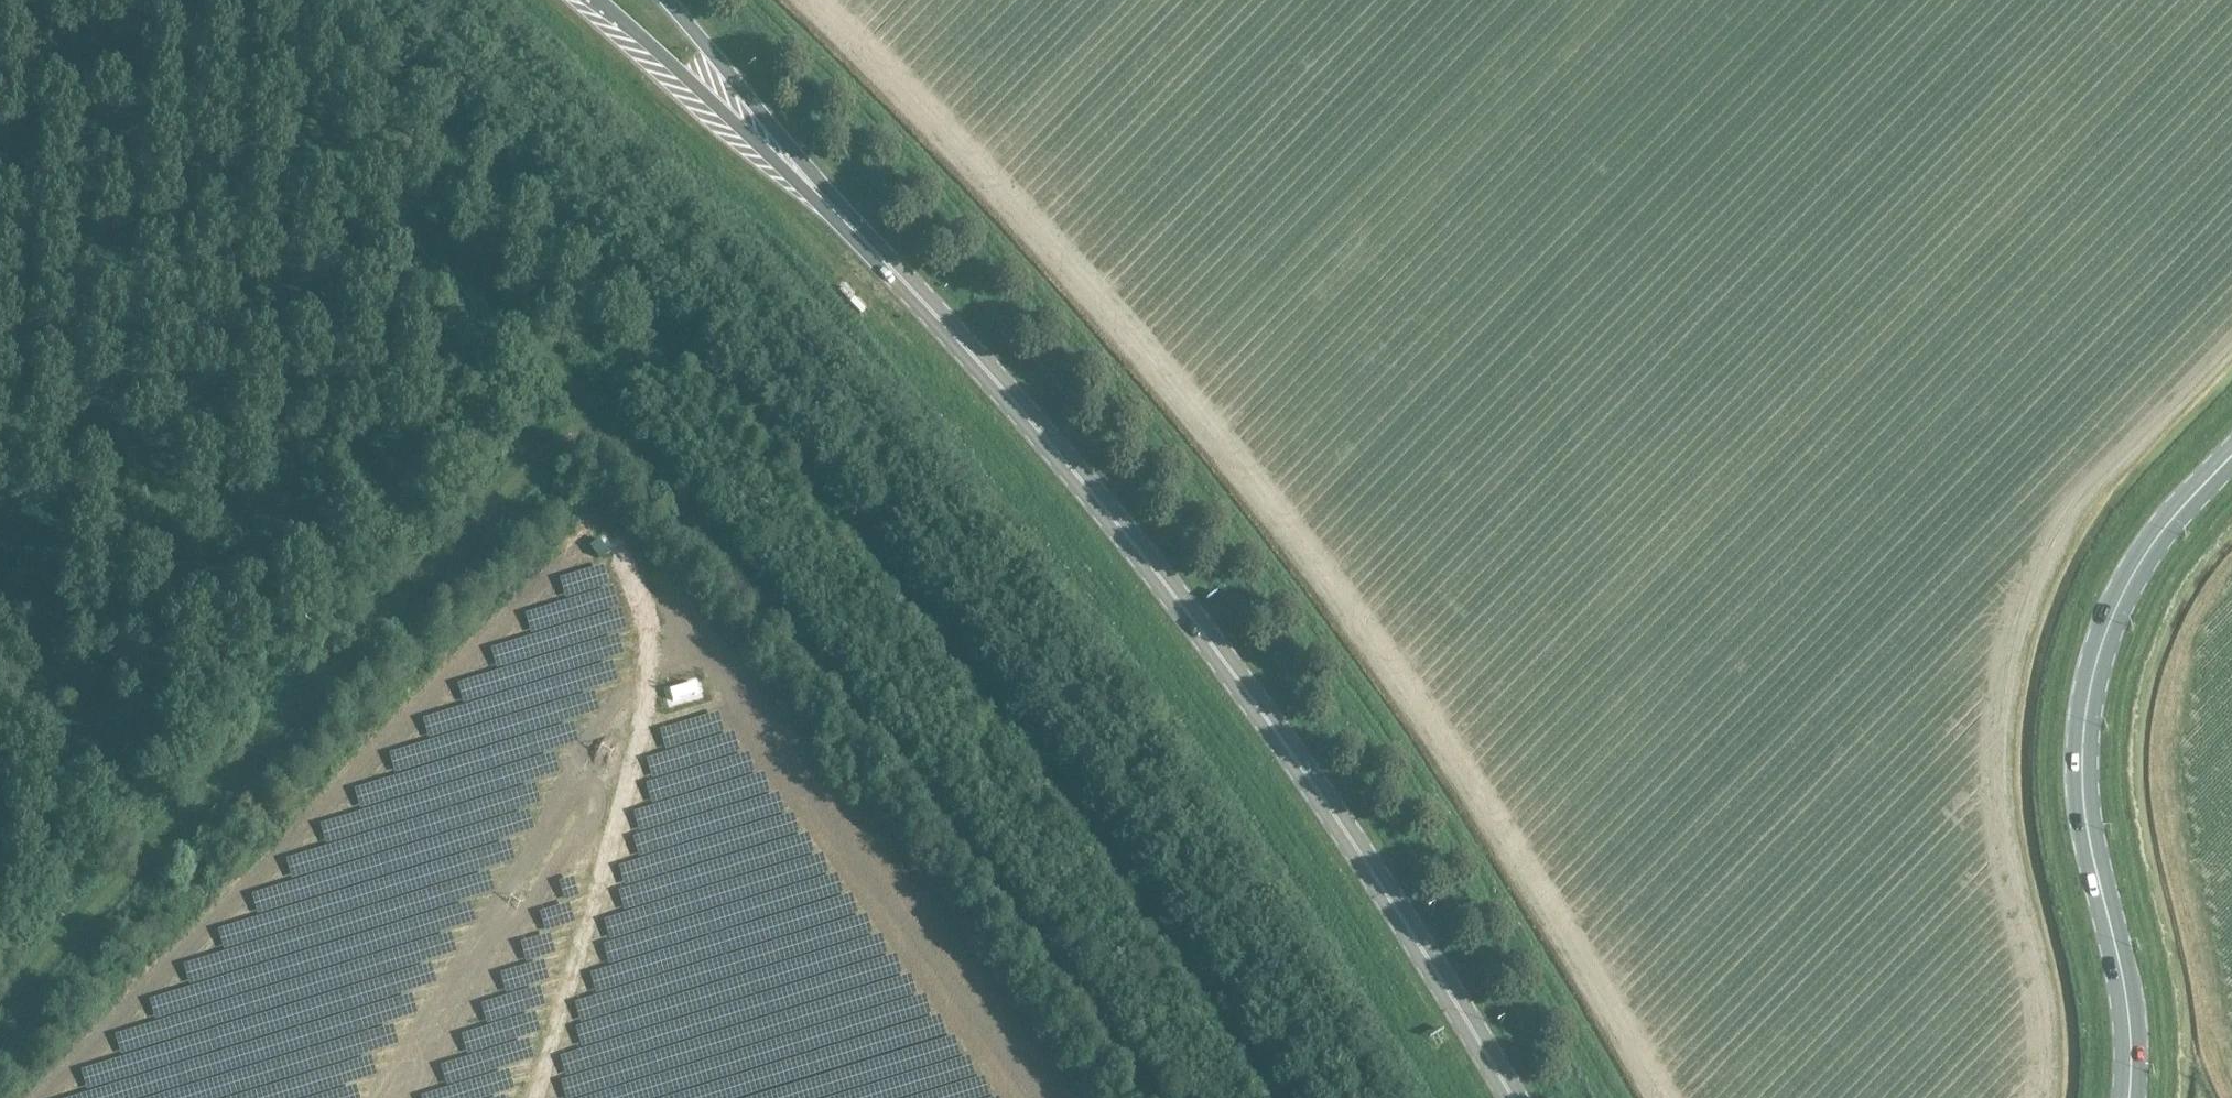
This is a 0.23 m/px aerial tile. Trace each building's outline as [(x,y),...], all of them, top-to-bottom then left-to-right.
[(602,541),(584,546),(588,559),(606,553),(602,541)] [(673,702),(698,694),(695,683),(670,691),(673,702)]
